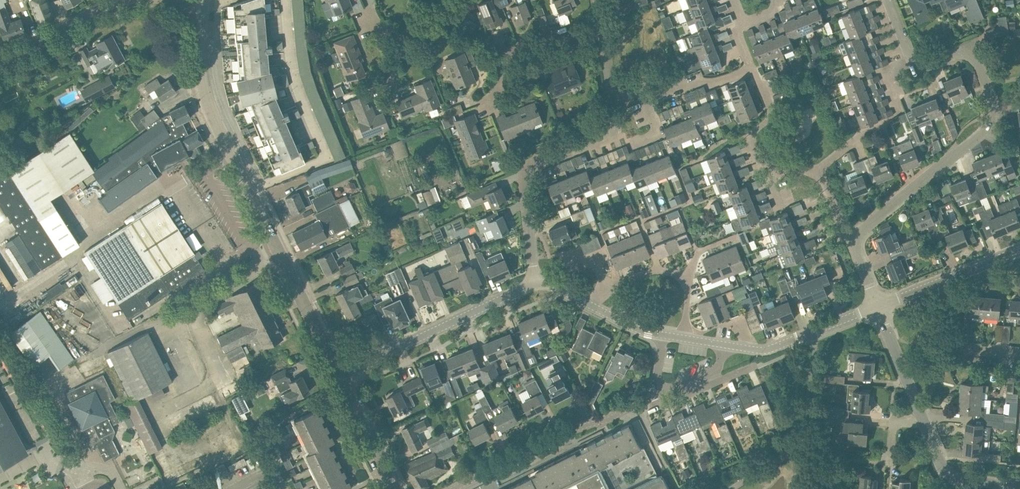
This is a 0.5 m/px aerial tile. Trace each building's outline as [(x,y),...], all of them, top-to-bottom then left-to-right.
[(54,19),(47,0),(30,0),(37,19),(39,25),(54,19)] [(239,91),(269,84),(266,73),(263,73),(261,51),(267,51),(266,46),(261,46),(258,18),(266,18),(264,0),(247,0),(233,5),(239,79),(237,80),(239,91)] [(327,1),(329,0),(335,14),(352,8),(349,0),(326,0),(327,1)] [(501,19),(500,17),(498,17),(495,9),(502,6),(500,0),(489,0),(478,4),(488,28),(488,27),(491,26),(491,27),(502,22),(501,19)] [(516,19),(514,20),(517,25),(528,21),(527,20),(531,19),(531,20),(531,19),(525,4),(528,2),(527,0),(515,0),(517,4),(511,6),(516,19)] [(555,5),(558,14),(577,6),(576,6),(575,3),(574,0),(555,0),(553,1),(555,5)] [(648,3),(647,0),(635,0),(633,1),(636,8),(648,3)] [(710,7),(707,1),(710,0),(702,0),(698,1),(699,3),(690,7),(683,10),(687,21),(703,14),(703,13),(711,10),(710,7)] [(813,30),(807,15),(807,14),(806,13),(801,0),(795,0),(801,15),(799,16),(799,17),(796,19),(795,19),(801,34),(813,30)] [(813,10),(806,13),(807,14),(807,15),(813,30),(824,25),(828,34),(834,32),(832,26),(829,27),(827,22),(824,23),(821,18),(823,17),(821,12),(820,13),(815,0),(808,0),(813,10)] [(854,6),(864,2),(863,0),(850,0),(846,2),(848,8),(854,6)] [(918,23),(931,18),(924,2),(930,0),(909,0),(918,23)] [(949,11),(945,0),(941,0),(942,3),(941,3),(945,12),(949,11)] [(973,21),(974,23),(981,21),(980,18),(984,17),(977,0),(945,0),(949,11),(967,4),(969,9),(965,11),(970,22),(973,21)] [(1014,0),(1011,0),(1004,1),(1006,8),(1015,7),(1014,0)] [(792,10),(789,2),(784,4),(787,12),(792,10)] [(869,11),(876,8),(874,3),(867,6),(869,11)] [(716,5),(710,7),(711,10),(703,13),(703,14),(687,21),(692,34),(699,31),(699,29),(707,26),(708,26),(707,24),(715,21),(714,18),(712,12),(718,10),(716,5)] [(836,5),(823,10),(826,17),(839,12),(836,5)] [(0,10),(0,28),(1,31),(4,41),(25,33),(22,24),(20,19),(10,23),(5,9),(5,8),(0,10)] [(543,31),(544,30),(550,28),(545,14),(544,14),(542,8),(535,10),(543,31)] [(842,16),(847,27),(862,21),(861,17),(862,17),(859,9),(854,11),(854,10),(849,12),(850,13),(842,16)] [(695,46),(704,42),(703,40),(711,37),(710,35),(709,31),(724,25),(721,16),(714,18),(715,21),(707,24),(708,26),(707,26),(699,29),(699,31),(692,34),(682,38),(687,49),(695,46)] [(1006,16),(998,17),(999,25),(1001,35),(1009,31),(1006,16)] [(790,39),(801,34),(795,19),(796,19),(795,17),(787,20),(788,22),(784,23),(788,33),(790,39)] [(770,21),(773,29),(778,27),(775,19),(770,21)] [(666,30),(674,27),(671,20),(663,24),(666,30)] [(851,38),(859,36),(867,33),(865,29),(867,28),(864,20),(862,21),(847,27),(851,38)] [(293,24),(294,31),(305,30),(304,23),(293,24)] [(761,33),(767,31),(764,24),(758,26),(761,33)] [(760,62),(769,58),(771,57),(764,41),(758,43),(752,28),(747,30),(750,38),(755,50),(754,50),(756,55),(757,55),(760,62)] [(715,46),(712,40),(719,37),(717,32),(710,35),(711,37),(703,40),(704,42),(695,46),(687,49),(684,50),(686,56),(693,53),(692,51),(696,50),(699,57),(708,54),(708,52),(716,49),(715,46)] [(794,48),(790,39),(788,33),(784,35),(784,33),(776,36),(776,38),(777,38),(782,53),(794,48)] [(86,47),(79,51),(84,60),(87,65),(95,61),(101,71),(110,66),(124,59),(112,36),(97,43),(98,46),(89,51),(86,47)] [(340,40),(334,42),(344,67),(342,67),(347,81),(355,77),(365,74),(361,65),(360,61),(362,60),(356,43),(353,44),(350,37),(350,36),(340,40)] [(859,36),(851,38),(838,44),(843,55),(863,47),(865,47),(862,39),(860,39),(859,36)] [(880,41),(878,36),(870,39),(872,44),(880,41)] [(777,38),(776,38),(773,39),(772,38),(764,41),(771,57),(782,53),(777,38)] [(463,53),(445,60),(445,61),(446,60),(451,72),(450,72),(456,88),(474,80),(467,63),(474,60),(476,65),(468,43),(458,47),(459,48),(460,47),(463,53)] [(723,67),(720,60),(717,51),(723,48),(721,44),(715,46),(716,49),(708,52),(708,54),(699,57),(704,69),(712,65),(714,70),(723,67)] [(811,46),(817,57),(821,55),(815,44),(811,46)] [(868,58),(868,59),(869,58),(866,50),(865,51),(863,47),(843,55),(848,53),(853,64),(868,58)] [(877,55),(884,52),(882,47),(875,50),(877,55)] [(859,75),(874,69),(871,62),(869,62),(868,59),(868,58),(853,64),(857,76),(859,75)] [(889,64),(887,58),(879,61),(881,66),(889,64)] [(803,72),(799,61),(790,64),(795,75),(803,72)] [(569,87),(580,83),(572,63),(564,66),(564,67),(560,68),(549,72),(552,80),(546,83),(552,97),(570,90),(569,87)] [(792,77),(792,76),(788,68),(781,71),(784,80),(792,77)] [(749,75),(744,77),(744,79),(736,82),(737,84),(728,88),(733,99),(742,96),(741,94),(749,91),(748,88),(746,82),(751,80),(749,75)] [(857,76),(844,81),(848,92),(863,87),(865,86),(862,78),(860,79),(859,75),(857,76)] [(872,83),(880,80),(878,75),(870,78),(872,83)] [(949,90),(942,93),(947,106),(954,103),(953,101),(961,98),(961,97),(968,94),(961,75),(945,82),(949,90)] [(103,78),(88,86),(94,99),(110,90),(103,78)] [(148,93),(153,89),(154,89),(162,101),(176,91),(168,79),(161,84),(157,78),(144,86),(148,93)] [(396,102),(400,111),(402,117),(424,108),(425,110),(439,104),(430,80),(415,86),(418,94),(412,97),(412,96),(396,102)] [(245,102),(276,175),(305,162),(298,144),(290,147),(279,121),(285,119),(283,114),(277,117),(269,96),(272,96),(269,84),(239,91),(242,103),(245,102)] [(824,88),(826,94),(834,91),(832,85),(824,88)] [(753,86),(748,88),(749,91),(741,94),(742,96),(733,99),(737,110),(746,107),(746,105),(753,102),(752,99),(753,99),(750,93),(755,91),(753,86)] [(877,95),(884,92),(882,86),(875,89),(877,95)] [(868,98),(870,97),(866,90),(865,90),(863,87),(848,92),(849,94),(853,104),(868,98)] [(719,98),(715,89),(706,92),(707,94),(710,101),(715,99),(719,98)] [(778,108),(785,105),(789,103),(784,91),(773,96),(778,108)] [(365,138),(379,132),(389,128),(383,113),(374,117),(371,110),(373,110),(366,94),(352,100),(360,122),(359,123),(365,138)] [(739,122),(741,121),(742,122),(752,118),(752,116),(758,113),(755,104),(760,102),(758,97),(753,99),(752,99),(753,102),(746,105),(746,107),(737,110),(738,114),(736,115),(736,117),(737,121),(739,122)] [(931,118),(943,113),(940,104),(939,104),(937,99),(938,98),(937,97),(925,102),(931,118)] [(336,109),(343,106),(340,98),(332,101),(336,109)] [(853,104),(857,115),(872,109),(873,109),(874,109),(871,101),(869,102),(868,98),(853,104)] [(881,106),(889,103),(887,98),(879,101),(881,106)] [(700,105),(707,122),(717,119),(716,118),(714,112),(710,101),(700,105)] [(912,128),(914,131),(917,141),(924,138),(920,127),(932,123),(930,118),(931,118),(925,102),(911,108),(911,109),(913,108),(915,114),(914,114),(918,126),(912,128)] [(312,107),(314,111),(324,107),(322,103),(312,107)] [(504,114),(503,115),(497,117),(506,139),(542,124),(534,103),(523,107),(525,113),(521,115),(520,113),(506,119),(504,114)] [(185,104),(176,109),(169,112),(170,113),(160,117),(159,118),(159,117),(158,118),(159,119),(159,121),(108,158),(109,159),(83,180),(93,192),(101,186),(103,188),(178,132),(177,130),(181,128),(178,123),(191,117),(185,104)] [(450,116),(451,116),(463,111),(460,104),(447,109),(449,116),(450,116)] [(678,105),(668,109),(672,120),(677,119),(676,117),(681,115),(681,113),(678,105)] [(702,138),(700,134),(698,126),(707,122),(700,105),(690,109),(693,117),(702,138)] [(158,118),(159,117),(153,109),(140,119),(140,118),(134,122),(140,131),(145,126),(147,128),(159,119),(158,118)] [(328,116),(325,109),(315,113),(318,120),(328,116)] [(893,114),(891,109),(876,115),(875,112),(874,113),(873,109),(872,109),(857,115),(862,127),(869,124),(869,125),(874,123),(874,122),(893,114)] [(565,119),(562,110),(555,112),(558,121),(557,122),(559,127),(564,125),(562,120),(565,119)] [(84,111),(65,129),(69,132),(87,115),(84,111)] [(944,116),(949,129),(956,127),(950,113),(944,116)] [(480,141),(478,136),(480,135),(475,122),(477,121),(474,114),(456,121),(471,159),(475,157),(476,160),(488,155),(487,152),(489,151),(484,140),(480,141)] [(684,120),(690,138),(691,137),(693,142),(702,138),(693,117),(684,120)] [(674,124),(681,141),(690,138),(684,120),(674,124)] [(958,133),(962,129),(965,125),(964,122),(961,122),(962,124),(956,126),(956,127),(958,133)] [(666,147),(669,154),(676,172),(670,155),(675,153),(673,148),(672,145),(681,141),(674,124),(665,128),(668,137),(663,139),(666,147)] [(168,171),(173,168),(175,167),(174,164),(190,155),(191,157),(193,158),(200,154),(201,152),(197,145),(204,142),(197,129),(181,138),(178,132),(103,188),(105,191),(96,197),(107,214),(158,178),(157,177),(159,176),(156,172),(160,170),(161,172),(167,169),(168,171)] [(918,144),(917,141),(914,131),(911,133),(909,137),(910,139),(888,148),(893,160),(900,157),(905,168),(920,162),(913,146),(918,144)] [(63,255),(79,243),(50,198),(93,171),(69,133),(9,171),(9,172),(0,177),(0,203),(42,268),(63,255)] [(870,139),(862,142),(865,147),(872,144),(870,139)] [(396,159),(407,155),(401,140),(391,144),(396,159)] [(676,172),(669,154),(665,156),(662,149),(661,149),(658,141),(654,143),(657,151),(660,158),(667,175),(676,172)] [(332,153),(342,149),(339,143),(329,147),(332,153)] [(729,162),(728,160),(725,153),(731,151),(729,146),(723,149),(724,150),(716,154),(717,155),(708,159),(712,170),(707,173),(712,170),(712,171),(721,167),(720,165),(729,162)] [(852,150),(847,152),(848,156),(850,156),(852,161),(856,159),(853,151),(852,152),(852,150)] [(332,155),(335,161),(345,156),(343,151),(332,155)] [(1008,155),(1002,158),(999,152),(986,157),(993,173),(1000,170),(1001,173),(1007,170),(1010,177),(1015,175),(1008,155)] [(506,155),(499,157),(504,169),(510,166),(506,155)] [(878,179),(878,181),(893,175),(887,161),(879,164),(875,155),(863,160),(872,181),(878,179)] [(973,163),(977,172),(980,181),(987,178),(986,175),(993,173),(986,157),(973,163)] [(317,169),(305,174),(309,183),(322,177),(353,167),(350,158),(317,169)] [(650,162),(657,179),(667,175),(660,158),(650,162)] [(712,170),(707,173),(711,184),(716,182),(717,182),(725,179),(725,176),(733,173),(732,171),(730,164),(735,162),(733,158),(728,160),(729,162),(720,165),(721,167),(712,171),(712,170)] [(863,175),(869,173),(872,182),(872,181),(863,160),(853,164),(856,171),(839,178),(845,193),(851,190),(853,195),(868,189),(863,175)] [(628,162),(619,166),(625,183),(635,179),(631,169),(628,162)] [(650,162),(641,166),(648,183),(657,179),(650,162)] [(616,187),(625,183),(619,166),(609,170),(616,187)] [(631,169),(635,179),(638,187),(648,183),(641,166),(631,169)] [(711,184),(717,182),(721,193),(731,189),(730,188),(737,185),(738,185),(734,176),(739,174),(737,169),(732,171),(733,173),(725,176),(725,179),(717,182),(716,182),(711,184)] [(584,191),(593,187),(594,187),(590,177),(587,170),(577,174),(584,191)] [(600,173),(606,190),(616,187),(609,170),(600,173)] [(596,194),(606,190),(600,173),(590,177),(594,187),(593,187),(596,194)] [(574,194),(584,191),(577,174),(568,177),(574,194)] [(322,177),(309,183),(314,194),(327,189),(322,177)] [(565,198),(574,194),(568,177),(558,181),(565,198)] [(684,181),(686,187),(694,184),(695,181),(694,178),(684,181)] [(547,183),(555,202),(565,198),(558,181),(557,179),(547,183)] [(966,179),(951,184),(955,194),(957,199),(959,205),(968,201),(976,198),(980,197),(976,185),(975,184),(968,186),(966,179)] [(751,182),(745,184),(746,185),(738,188),(737,185),(730,188),(731,189),(721,193),(723,198),(730,195),(734,206),(743,203),(742,201),(751,198),(750,195),(747,188),(752,186),(751,182)] [(295,194),(285,198),(292,213),(301,208),(312,204),(309,196),(314,194),(309,183),(304,185),(296,189),(298,192),(295,194)] [(353,183),(349,183),(346,186),(348,190),(353,191),(355,188),(353,183)] [(983,183),(976,185),(980,197),(981,198),(988,196),(983,183)] [(486,186),(477,190),(467,195),(471,205),(488,198),(492,208),(506,202),(500,187),(488,192),(486,186)] [(337,202),(331,190),(312,199),(318,211),(337,202)] [(652,193),(645,196),(653,215),(659,212),(652,193)] [(755,193),(750,195),(751,198),(742,201),(743,203),(734,206),(739,217),(747,214),(747,212),(755,209),(754,206),(752,199),(757,197),(755,193)] [(687,201),(685,194),(678,196),(679,198),(677,199),(678,204),(687,201)] [(692,197),(695,203),(704,200),(702,194),(692,197)] [(676,198),(669,201),(672,207),(674,206),(678,204),(676,199),(676,198)] [(998,205),(1002,215),(1008,231),(1019,226),(1019,222),(1016,213),(1019,212),(1019,207),(1018,202),(1016,198),(1005,202),(998,205)] [(318,220),(293,232),(301,250),(327,237),(350,225),(339,203),(338,201),(337,202),(318,211),(314,213),(318,220)] [(718,201),(711,204),(715,213),(721,211),(718,201)] [(731,220),(736,231),(743,228),(750,225),(754,224),(753,222),(760,220),(757,213),(772,208),(769,201),(760,205),(759,204),(754,206),(755,209),(747,212),(747,214),(739,217),(731,220)] [(196,276),(209,268),(199,251),(195,254),(161,202),(85,252),(128,320),(171,292),(172,294),(197,278),(196,276)] [(628,217),(635,214),(630,203),(624,206),(628,217)] [(982,219),(976,221),(979,228),(985,226),(990,224),(995,236),(1008,231),(1002,215),(995,218),(991,208),(989,206),(986,204),(983,205),(985,210),(981,212),(979,212),(982,219)] [(562,217),(572,213),(569,206),(559,210),(562,217)] [(584,209),(589,221),(596,218),(591,206),(584,209)] [(791,223),(790,220),(788,214),(793,212),(791,207),(786,209),(787,211),(778,214),(779,216),(771,220),(770,217),(761,221),(759,222),(761,229),(767,227),(770,234),(784,228),(783,226),(791,223)] [(929,208),(914,214),(917,223),(919,228),(927,224),(930,233),(933,238),(941,240),(939,237),(937,230),(943,228),(943,227),(941,224),(938,215),(936,211),(931,214),(929,208)] [(436,227),(428,209),(424,211),(432,229),(436,227)] [(583,224),(589,221),(584,209),(571,214),(574,220),(580,218),(583,224)] [(640,211),(641,213),(643,218),(649,216),(646,209),(640,211)] [(678,209),(666,214),(669,219),(680,215),(678,209)] [(491,228),(491,229),(495,236),(509,230),(502,216),(494,219),(492,214),(494,213),(493,212),(476,220),(481,232),(491,228)] [(796,218),(790,220),(791,223),(783,226),(784,228),(770,234),(772,241),(766,243),(768,247),(788,239),(787,237),(796,234),(795,232),(792,225),(797,223),(796,218)] [(455,231),(464,227),(460,219),(451,222),(455,231)] [(604,220),(597,222),(600,230),(607,227),(604,220)] [(684,248),(692,245),(683,222),(672,226),(681,249),(680,247),(684,246),(684,248)] [(566,223),(559,226),(549,229),(555,244),(578,235),(575,229),(570,231),(566,223)] [(660,231),(669,254),(670,253),(669,252),(672,250),(673,252),(681,249),(672,226),(667,228),(666,225),(659,228),(661,231),(660,231)] [(877,239),(874,240),(877,247),(880,246),(882,253),(901,246),(898,239),(893,240),(890,233),(894,231),(891,225),(879,229),(882,236),(876,238),(877,239)] [(943,228),(937,230),(939,237),(941,240),(943,246),(943,244),(949,242),(952,251),(969,244),(968,243),(976,240),(971,229),(964,232),(963,229),(950,234),(948,228),(945,230),(944,227),(943,227),(943,228)] [(769,253),(776,250),(778,256),(792,250),(792,249),(800,246),(799,243),(797,236),(802,234),(800,230),(795,232),(796,234),(787,237),(788,239),(768,247),(767,248),(769,253)] [(649,235),(658,258),(658,256),(661,255),(662,256),(669,254),(660,231),(649,235)] [(630,238),(639,260),(639,258),(642,257),(643,259),(650,256),(642,233),(630,238)] [(29,278),(41,269),(19,234),(6,243),(29,278)] [(474,251),(480,248),(473,235),(468,237),(474,251)] [(592,238),(596,249),(602,247),(597,236),(592,238)] [(596,249),(592,238),(587,240),(591,252),(596,249)] [(632,263),(639,260),(630,238),(619,242),(628,265),(628,264),(627,263),(631,261),(632,263)] [(817,245),(814,238),(805,242),(804,241),(799,243),(800,246),(792,249),(792,250),(778,256),(777,256),(782,268),(799,261),(798,259),(805,257),(802,250),(817,245)] [(915,238),(902,243),(905,250),(918,245),(915,238)] [(591,252),(587,240),(581,243),(585,254),(591,252)] [(325,273),(334,269),(338,267),(334,259),(340,256),(340,257),(354,250),(350,241),(335,249),(335,250),(331,252),(318,258),(325,273)] [(620,267),(628,265),(619,242),(614,244),(615,246),(609,248),(608,246),(616,269),(617,269),(616,267),(620,266),(620,267)] [(743,244),(746,252),(752,249),(749,242),(743,244)] [(918,245),(905,250),(908,258),(920,253),(918,245)] [(725,251),(734,273),(746,269),(737,246),(736,246),(737,248),(733,249),(733,248),(725,251)] [(510,274),(503,260),(491,265),(485,250),(481,251),(480,248),(474,251),(484,275),(485,275),(484,272),(489,270),(493,281),(510,274)] [(463,251),(448,257),(451,264),(455,262),(455,263),(466,258),(463,251)] [(714,255),(723,278),(734,273),(725,251),(726,252),(722,254),(722,252),(714,255)] [(712,282),(717,280),(723,278),(714,255),(715,257),(711,258),(711,256),(703,260),(712,282)] [(905,257),(887,264),(893,279),(906,274),(903,266),(908,264),(906,259),(905,257)] [(451,264),(432,272),(440,290),(440,289),(462,280),(457,270),(458,270),(455,263),(455,262),(451,264)] [(342,276),(355,270),(352,263),(339,269),(342,276)] [(458,270),(457,270),(462,280),(467,292),(479,287),(473,273),(475,272),(473,267),(470,268),(469,265),(458,270)] [(817,277),(808,280),(816,300),(828,295),(823,282),(829,280),(830,281),(824,266),(814,270),(817,277)] [(394,270),(397,276),(404,292),(410,289),(400,267),(394,270)] [(420,267),(414,269),(417,276),(423,273),(420,267)] [(356,273),(355,273),(343,279),(346,286),(359,279),(364,277),(361,271),(356,273)] [(421,277),(430,299),(442,294),(442,296),(443,296),(440,289),(440,290),(432,272),(421,277)] [(764,278),(762,274),(761,272),(753,275),(755,281),(764,278)] [(726,285),(728,290),(735,287),(733,282),(731,283),(728,276),(723,278),(725,282),(726,285)] [(419,304),(430,299),(421,277),(409,281),(419,304)] [(804,305),(816,300),(808,280),(799,284),(797,277),(791,279),(787,281),(791,290),(790,290),(793,296),(792,294),(799,292),(804,305)] [(783,293),(790,290),(791,290),(787,281),(786,278),(778,281),(783,293)] [(45,302),(72,284),(69,279),(63,283),(61,281),(50,288),(46,282),(36,289),(45,302)] [(368,294),(365,288),(364,289),(361,282),(348,289),(348,288),(336,294),(342,307),(368,294)] [(725,282),(705,290),(708,297),(721,291),(721,292),(728,290),(726,285),(725,282)] [(257,335),(263,348),(283,338),(274,320),(275,320),(256,283),(225,298),(226,301),(215,306),(219,314),(225,311),(226,315),(235,310),(242,325),(217,337),(224,352),(257,335)] [(753,305),(761,302),(756,291),(748,294),(753,305)] [(357,307),(373,299),(371,294),(369,295),(368,294),(342,307),(348,319),(360,313),(357,307)] [(700,307),(703,315),(726,306),(721,294),(699,303),(699,304),(701,303),(702,306),(700,307)] [(775,307),(781,322),(795,317),(786,295),(779,297),(782,304),(775,307)] [(390,296),(374,304),(383,324),(390,321),(392,326),(398,323),(399,326),(407,322),(406,320),(408,319),(399,299),(393,302),(390,296)] [(970,338),(970,328),(972,314),(985,316),(986,298),(986,300),(981,300),(981,297),(973,297),(973,296),(972,296),(971,307),(965,307),(962,337),(970,338)] [(999,317),(999,308),(1000,299),(999,298),(999,299),(991,298),(991,301),(986,300),(986,298),(985,316),(999,317)] [(1011,299),(1010,315),(1019,316),(1019,322),(1019,300),(1011,299)] [(781,322),(775,307),(768,310),(765,303),(760,305),(769,327),(781,322)] [(726,306),(703,315),(705,314),(706,318),(705,318),(708,326),(730,317),(726,306)] [(743,312),(744,313),(746,318),(756,313),(754,308),(743,312)] [(40,311),(27,320),(26,320),(9,331),(33,365),(49,353),(60,368),(74,359),(40,311)] [(544,312),(532,317),(539,335),(551,330),(551,328),(558,325),(556,318),(555,319),(552,314),(546,317),(544,312)] [(378,320),(377,320),(375,313),(362,319),(365,326),(378,320)] [(756,313),(746,318),(748,323),(759,319),(756,313)] [(529,366),(530,366),(536,364),(527,342),(527,340),(539,335),(532,317),(519,322),(522,329),(516,332),(521,345),(526,358),(529,366)] [(568,339),(572,324),(570,319),(564,322),(565,325),(562,337),(568,339)] [(759,319),(748,323),(750,328),(761,324),(759,319)] [(1011,326),(1009,326),(1010,320),(1004,319),(1004,325),(1002,341),(1009,342),(1011,326)] [(752,334),(763,330),(761,324),(750,328),(752,334)] [(1004,325),(997,324),(995,340),(1002,341),(1004,325)] [(604,352),(608,343),(611,337),(596,330),(595,333),(583,327),(572,348),(590,358),(595,348),(604,352)] [(149,453),(162,447),(138,398),(172,381),(148,332),(107,351),(132,400),(125,404),(131,417),(124,420),(128,428),(135,425),(149,453)] [(522,369),(526,368),(529,366),(526,358),(521,345),(516,347),(510,333),(497,338),(504,355),(505,359),(513,356),(515,360),(518,358),(522,369)] [(486,366),(493,382),(500,379),(499,377),(495,368),(498,367),(495,359),(504,355),(497,338),(484,344),(490,358),(484,361),(486,366)] [(246,356),(241,346),(225,354),(230,363),(246,356)] [(548,358),(550,357),(550,358),(557,355),(557,354),(560,352),(558,346),(546,351),(548,358)] [(467,370),(469,376),(477,373),(475,367),(479,365),(473,348),(460,353),(467,370)] [(613,379),(616,373),(623,377),(628,367),(635,365),(633,357),(634,355),(626,351),(625,353),(618,350),(615,355),(613,354),(611,358),(613,359),(605,376),(606,376),(607,380),(611,379),(613,379)] [(558,356),(557,354),(557,355),(559,359),(561,362),(568,359),(564,352),(558,356)] [(874,370),(875,361),(868,360),(869,353),(851,352),(850,360),(850,361),(855,361),(854,377),(871,379),(872,370),(874,370)] [(447,358),(451,368),(455,378),(461,376),(460,373),(467,370),(460,353),(447,358)] [(556,401),(570,394),(563,380),(569,378),(561,362),(559,359),(553,362),(557,371),(551,374),(556,383),(549,387),(556,401)] [(431,363),(420,367),(424,376),(425,375),(430,387),(449,379),(445,369),(439,372),(436,363),(431,365),(431,363)] [(480,368),(479,369),(480,371),(486,385),(493,382),(486,366),(480,368)] [(288,378),(289,377),(285,369),(271,376),(275,384),(276,384),(280,392),(291,386),(293,389),(284,393),(288,402),(309,391),(302,376),(290,382),(288,378)] [(521,376),(518,371),(506,376),(508,382),(521,376)] [(71,409),(65,412),(83,448),(93,443),(95,448),(97,447),(105,461),(119,453),(112,439),(110,440),(107,434),(114,430),(112,425),(120,421),(110,401),(115,399),(103,374),(66,392),(71,401),(68,403),(71,409)] [(845,376),(824,374),(824,381),(844,383),(845,376)] [(395,415),(404,410),(409,408),(403,398),(425,387),(420,376),(403,385),(405,389),(401,391),(387,398),(395,415)] [(1015,377),(1014,377),(1008,376),(1006,392),(1013,393),(1015,377)] [(527,389),(519,393),(523,402),(530,415),(544,408),(543,406),(537,394),(542,392),(536,379),(525,385),(527,389)] [(451,385),(456,397),(456,398),(463,395),(457,380),(450,382),(451,385)] [(586,399),(593,403),(603,384),(596,380),(586,399)] [(870,412),(870,409),(871,403),(868,403),(869,391),(859,390),(859,384),(848,383),(846,401),(848,401),(847,409),(870,412)] [(962,383),(961,397),(981,398),(981,391),(988,392),(989,385),(962,383)] [(747,384),(737,389),(745,407),(758,402),(769,428),(778,424),(772,409),(765,412),(764,408),(770,406),(761,385),(749,390),(747,384)] [(263,385),(256,389),(259,394),(266,391),(263,385)] [(456,397),(451,385),(444,388),(446,394),(442,395),(445,402),(456,397)] [(166,395),(162,387),(150,393),(154,401),(166,395)] [(482,405),(486,412),(492,409),(481,387),(475,391),(479,399),(482,405)] [(755,430),(748,414),(742,417),(740,413),(747,410),(745,407),(737,389),(739,394),(728,399),(725,394),(716,398),(723,416),(724,416),(736,411),(743,427),(740,428),(743,435),(755,430)] [(490,421),(486,412),(482,405),(479,399),(478,400),(475,394),(472,395),(475,401),(473,402),(476,409),(475,409),(477,413),(472,416),(477,426),(470,429),(476,442),(490,435),(484,423),(490,421)] [(980,412),(986,413),(987,407),(990,407),(991,400),(991,399),(987,399),(981,398),(961,397),(960,411),(980,412)] [(702,425),(714,420),(721,436),(718,438),(721,445),(733,439),(726,423),(720,425),(719,422),(725,419),(724,416),(723,416),(716,398),(715,398),(718,403),(706,408),(704,403),(694,407),(702,425)] [(495,416),(498,420),(502,429),(518,421),(511,408),(510,408),(507,401),(501,404),(504,411),(495,416)] [(825,413),(839,415),(840,408),(825,406),(825,413)] [(712,449),(702,425),(694,407),(696,412),(684,417),(682,412),(672,416),(680,434),(693,429),(700,445),(696,447),(699,454),(712,449)] [(349,488),(351,487),(348,488),(328,445),(334,442),(334,441),(331,442),(316,410),(298,418),(297,415),(292,417),(310,453),(306,455),(322,488),(347,488),(349,488)] [(20,450),(0,413),(0,460),(20,450)] [(839,415),(825,413),(824,421),(839,422),(839,415)] [(989,413),(988,420),(989,420),(1004,421),(1007,421),(1010,421),(1016,422),(1017,416),(1004,415),(1004,414),(990,413),(989,413)] [(680,434),(672,416),(674,421),(663,426),(661,421),(650,425),(658,443),(671,438),(680,460),(689,456),(680,434)] [(412,451),(421,447),(423,446),(417,432),(427,427),(424,420),(415,425),(414,424),(402,429),(412,451)] [(1004,421),(989,420),(988,426),(982,425),(982,424),(967,423),(965,438),(989,440),(990,426),(1003,428),(1004,421)] [(863,432),(863,424),(844,422),(843,430),(849,430),(848,441),(867,443),(868,432),(863,432)] [(576,452),(536,472),(537,474),(507,488),(670,488),(663,476),(659,478),(644,447),(641,448),(631,427),(577,454),(576,452)] [(447,440),(458,435),(457,434),(450,439),(446,431),(427,440),(431,448),(436,445),(447,440)] [(271,436),(277,447),(282,445),(279,437),(278,437),(276,432),(271,436)] [(413,460),(404,465),(417,488),(422,488),(429,485),(427,481),(445,471),(442,466),(440,461),(456,454),(451,446),(459,438),(458,435),(447,440),(436,445),(431,448),(433,452),(413,460)] [(988,453),(989,440),(965,438),(964,452),(980,454),(980,453),(983,453),(983,460),(1000,461),(1001,454),(988,453)] [(228,466),(231,471),(246,462),(244,457),(228,466)] [(283,461),(287,469),(293,466),(289,459),(283,461)] [(224,463),(218,466),(221,472),(222,471),(223,474),(228,472),(226,468),(224,463)] [(294,468),(288,471),(291,476),(296,473),(294,468)] [(689,470),(682,472),(684,478),(691,475),(689,470)] [(861,475),(860,488),(877,488),(878,479),(874,479),(874,480),(871,480),(871,476),(861,475)] [(911,479),(900,478),(900,482),(892,482),(892,488),(910,488),(911,479)] [(294,483),(297,488),(302,488),(304,488),(300,480),(294,483)]
